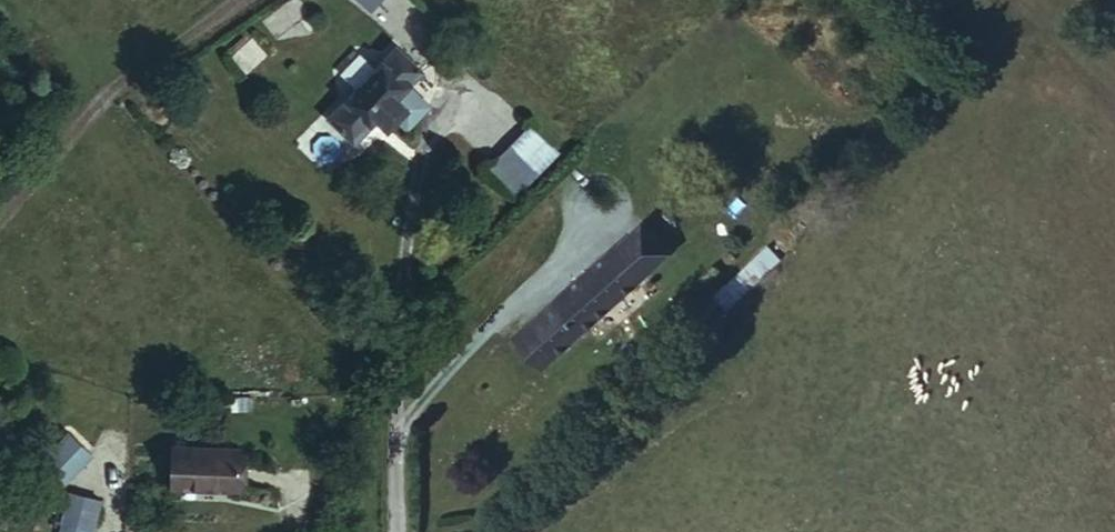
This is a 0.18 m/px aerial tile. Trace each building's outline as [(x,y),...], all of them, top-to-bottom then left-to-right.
[(407,123),(424,105),(404,86),(418,71),(394,48),(326,119),(349,142),(371,120),(381,130),(397,113),(407,123)] [(487,164),(517,194),(559,151),(529,121),(487,164)] [(619,294),(665,253),(637,224),(582,273),(594,286),(603,277),(619,294)] [(767,244),(709,294),(723,310),(781,259),(767,244)] [(604,308),(619,294),(603,277),(594,286),(582,273),(576,278),(604,308)] [(548,358),(604,308),(576,278),(519,328),(548,358)] [(548,358),(519,328),(507,340),(535,370),(548,358)] [(87,464),(64,442),(37,470),(59,493),(87,464)] [(239,500),(238,459),(174,459),(175,501),(239,500)] [(106,517),(72,501),(67,512),(88,531),(98,531),(106,517)] [(67,512),(57,531),(88,531),(67,512)]
